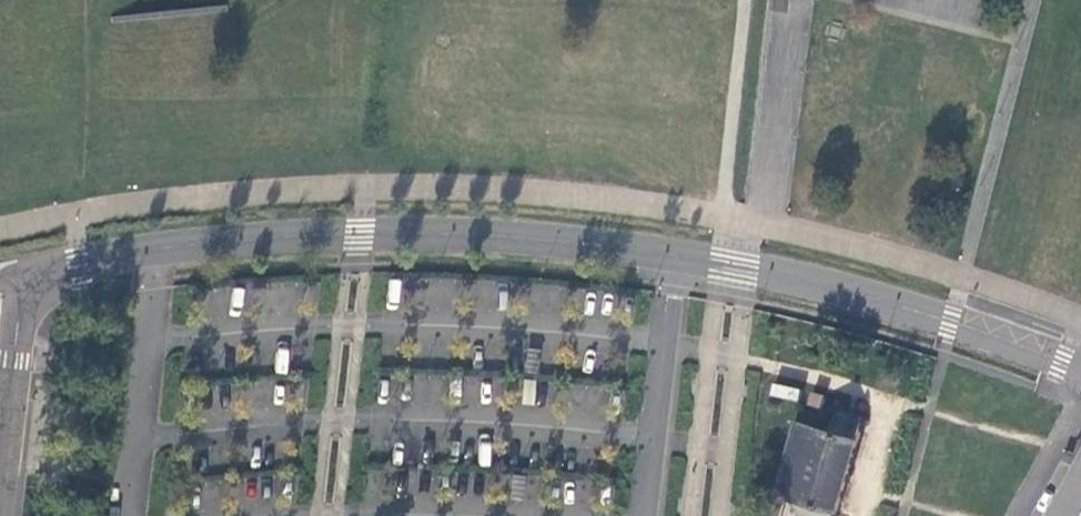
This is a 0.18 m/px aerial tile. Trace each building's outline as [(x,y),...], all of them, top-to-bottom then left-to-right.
[(771,382),(768,395),(796,401),(799,388),(771,382)] [(796,422),(773,503),(796,511),(794,515),(834,515),(863,425),(837,416),(832,433),(796,422)]
